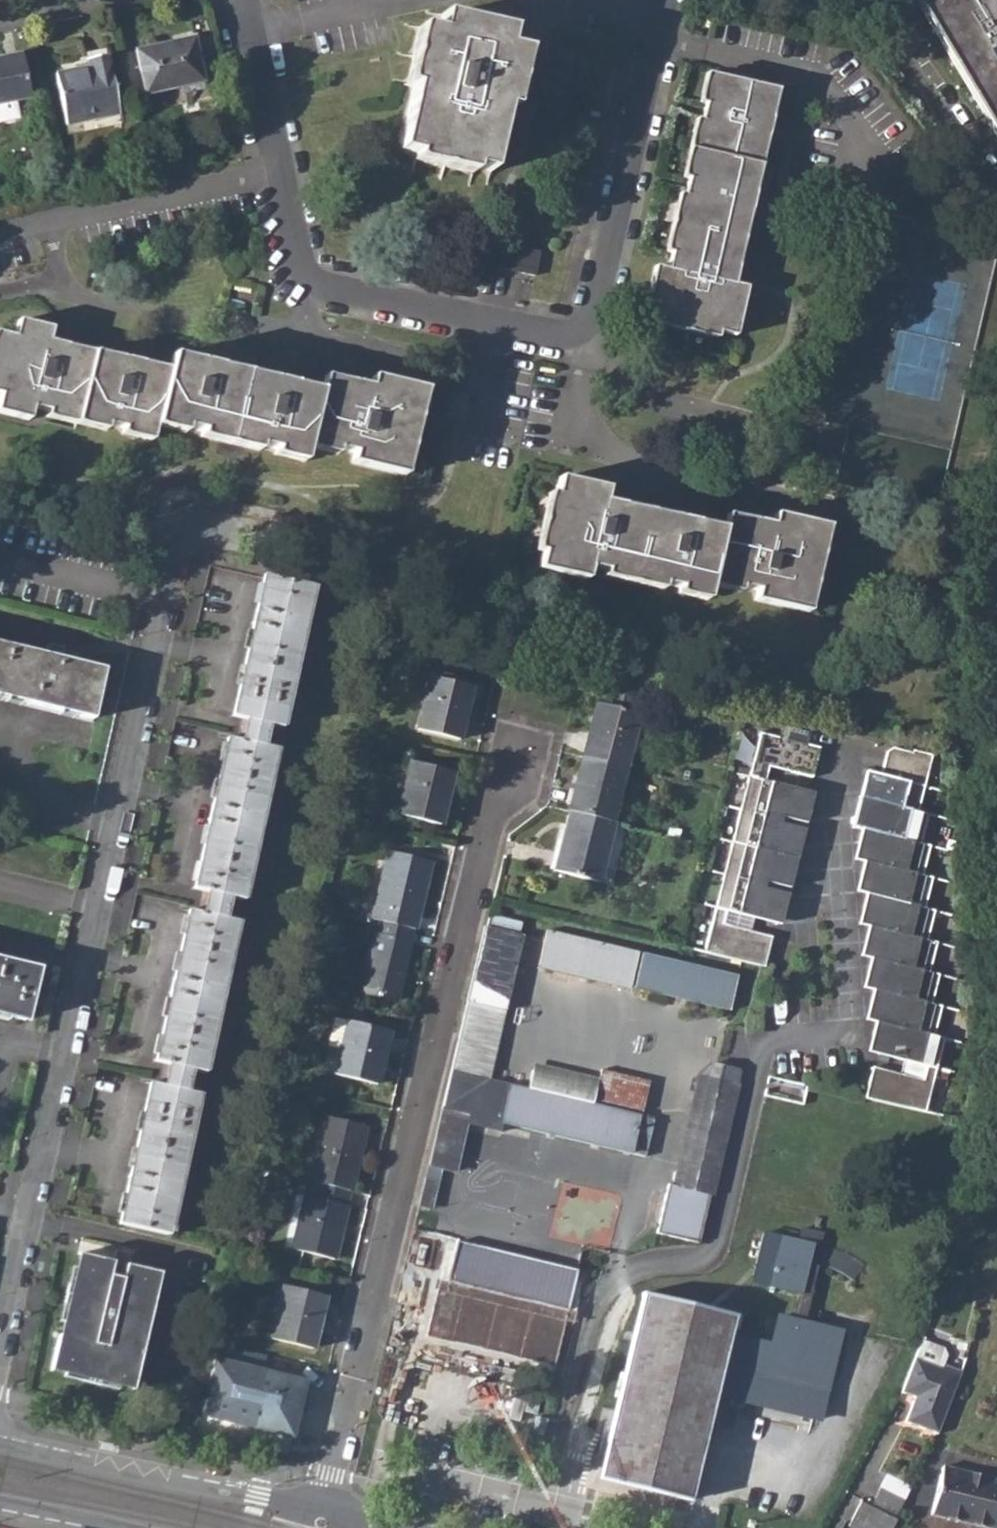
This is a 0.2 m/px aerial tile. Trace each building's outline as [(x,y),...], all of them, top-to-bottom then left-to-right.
[(996,137),(996,0),(916,0),(996,137)] [(412,161),(470,174),(472,168),(489,171),(504,107),(511,108),(524,51),(506,46),(509,30),(442,14),(438,31),(419,26),(412,55),(419,57),(398,151),(414,154),(412,161)] [(132,52),(142,94),(201,82),(191,39),(132,52)] [(23,98),(27,97),(18,54),(0,58),(0,103),(23,98)] [(52,73),(63,124),(116,113),(103,56),(79,61),(81,67),(52,73)] [(657,327),(716,340),(717,335),(734,339),(745,289),(732,286),(775,89),(702,74),(695,105),(701,106),(698,123),(691,121),(678,179),(685,180),(681,196),(675,195),(662,254),(668,255),(664,272),(652,269),(641,318),(658,322),(657,327)] [(0,103),(0,119),(27,114),(23,98),(0,103)] [(870,219),(825,424),(848,429),(835,487),(940,510),(996,250),(996,248),(870,219)] [(484,264),(535,274),(539,250),(489,240),(484,264)] [(405,489),(425,401),(372,389),(370,399),(325,388),(322,403),(170,366),(166,381),(47,353),(50,341),(16,333),(12,351),(0,348),(0,430),(27,436),(30,424),(149,453),(153,437),(305,474),(309,457),(354,468),(352,476),(405,489)] [(756,607),(808,619),(828,530),(774,518),(772,529),(726,519),(723,532),(604,505),(606,494),(557,483),(536,575),(585,586),(588,573),(679,593),(677,600),(706,607),(711,586),(758,597),(756,607)] [(123,1220),(173,1232),(204,1089),(190,1086),(195,1065),(209,1068),(242,915),(228,912),(232,889),(247,892),(279,743),(265,740),(269,718),(283,721),(314,580),(265,569),(234,711),(247,713),(242,735),(229,732),(197,881),(210,884),(205,906),(192,903),(158,1056),(172,1059),(168,1081),(154,1078),(123,1220)] [(93,719),(105,667),(64,657),(67,645),(49,641),(46,643),(44,652),(0,641),(0,697),(93,719)] [(417,725),(460,735),(472,683),(431,673),(417,725)] [(583,752),(623,762),(636,708),(630,707),(636,684),(611,680),(605,700),(596,698),(583,752)] [(804,773),(810,742),(750,728),(740,772),(750,774),(754,761),(804,773)] [(872,769),(916,780),(923,749),(884,742),(878,745),(872,769)] [(570,808),(610,818),(623,762),(583,752),(570,808)] [(397,807),(439,818),(452,766),(410,755),(397,807)] [(857,765),(851,792),(910,806),(916,780),(872,769),(857,765)] [(750,774),(740,772),(709,908),(709,909),(719,911),(775,924),(782,892),(757,887),(759,881),(783,886),(798,826),(773,820),(775,814),(799,819),(806,788),(750,774)] [(910,806),(851,792),(844,823),(854,825),(913,839),(920,809),(910,806)] [(555,864),(601,876),(616,819),(610,818),(570,808),(555,864)] [(913,839),(854,825),(847,855),(857,858),(857,857),(916,872),(923,842),(913,839)] [(378,916),(415,926),(432,859),(390,848),(373,915),(378,916)] [(916,872),(857,857),(857,858),(850,888),(860,891),(918,905),(926,875),(916,872)] [(918,905),(860,891),(853,922),(863,924),(921,938),(928,908),(918,905)] [(699,954),(759,968),(766,936),(716,925),(719,911),(709,909),(699,954)] [(360,990),(397,999),(415,926),(378,916),(360,990)] [(921,938),(863,924),(856,955),(866,957),(924,971),(931,941),(921,938)] [(522,935),(484,926),(466,1003),(504,1012),(516,962),(522,935)] [(538,967),(629,989),(637,954),(547,933),(538,967)] [(24,1020),(36,970),(0,961),(2,956),(0,955),(0,1014),(24,1020)] [(727,1013),(735,978),(705,971),(642,956),(633,990),(727,1013)] [(924,971),(866,957),(859,988),(869,990),(927,1004),(934,974),(924,971)] [(927,1004),(869,990),(862,1020),(872,1023),(930,1037),(937,1007),(927,1004)] [(391,1030),(349,1019),(335,1015),(328,1042),(342,1046),(335,1071),(377,1082),(391,1030)] [(930,1037),(872,1023),(865,1053),(901,1062),(933,1070),(940,1040),(930,1037)] [(922,1115),(933,1070),(901,1062),(899,1072),(870,1065),(862,1101),(922,1115)] [(532,1066),(531,1072),(552,1077),(553,1071),(532,1066)] [(699,1080),(676,1188),(669,1186),(658,1235),(701,1245),(738,1073),(710,1067),(707,1081),(699,1080)] [(502,1124),(628,1153),(637,1117),(606,1110),(591,1106),(596,1087),(575,1082),(576,1076),(553,1071),(552,1077),(531,1072),(527,1091),(485,1082),(477,1114),(486,1126),(500,1133),(502,1124)] [(597,1081),(576,1076),(575,1082),(596,1087),(597,1081)] [(805,1088),(766,1079),(762,1099),(801,1108),(805,1088)] [(317,1178),(352,1187),(368,1123),(325,1113),(309,1177),(317,1178)] [(637,1117),(628,1153),(645,1157),(654,1121),(637,1117)] [(352,1187),(317,1178),(312,1196),(306,1193),(293,1246),(335,1256),(352,1187)] [(750,1278),(798,1289),(806,1257),(816,1260),(819,1245),(816,1243),(819,1231),(797,1226),(794,1239),(761,1231),(750,1278)] [(579,1266),(457,1241),(446,1287),(570,1311),(579,1266)] [(848,1255),(819,1245),(816,1260),(815,1261),(860,1281),(868,1266),(848,1255)] [(54,1367),(137,1387),(163,1269),(80,1250),(54,1367)] [(798,1289),(792,1316),(803,1318),(815,1261),(816,1260),(806,1257),(798,1289)] [(272,1336),(313,1347),(326,1292),(285,1282),(272,1336)] [(602,1477),(693,1498),(711,1417),(714,1418),(720,1392),(717,1391),(723,1362),(730,1332),(734,1313),(698,1305),(698,1302),(679,1297),(679,1300),(643,1292),(625,1371),(623,1370),(618,1395),(620,1396),(602,1477)] [(771,1342),(730,1332),(723,1362),(717,1391),(720,1392),(821,1414),(840,1326),(803,1318),(792,1316),(777,1313),(771,1342)] [(897,1415),(933,1431),(958,1371),(943,1364),(949,1352),(917,1337),(911,1355),(895,1384),(909,1390),(897,1415)] [(304,1380),(213,1358),(200,1412),(291,1434),(304,1380)] [(118,1445),(100,1441),(99,1449),(116,1453),(118,1445)] [(996,1527),(996,1477),(944,1462),(930,1511),(996,1527)] [(871,1504),(896,1516),(897,1516),(905,1497),(881,1485),(871,1504)] [(871,1527),(890,1527),(896,1516),(871,1504),(862,1498),(852,1518),(871,1527)]
